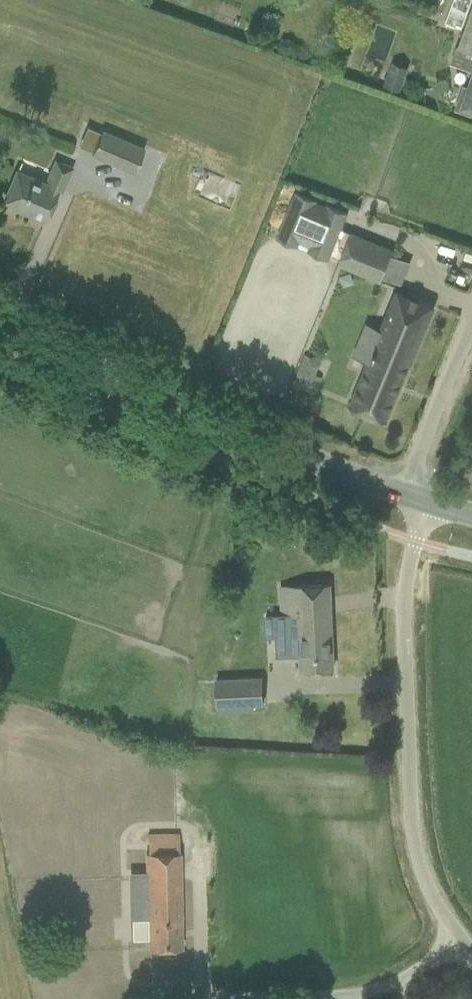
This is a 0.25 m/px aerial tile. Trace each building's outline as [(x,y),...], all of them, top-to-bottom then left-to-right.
[(457,46),(451,61),(471,68),(471,4),(457,46)] [(402,82),(386,76),(383,85),(399,91),(402,82)] [(456,108),(471,113),(471,76),(468,88),(463,86),(456,108)] [(102,130),(92,154),(134,171),(144,148),(102,130)] [(61,191),(69,173),(71,167),(56,161),(46,184),(17,171),(4,200),(25,210),(24,212),(45,221),(58,190),(61,191)] [(296,191),(278,238),(299,246),(301,242),(332,253),(348,210),(327,202),(326,205),(316,201),(317,199),(296,191)] [(350,233),(340,259),(361,267),(360,271),(379,279),(391,249),(350,233)] [(433,306),(397,291),(349,406),(386,421),(433,306)] [(304,354),(293,383),(315,392),(321,377),(314,374),(319,360),(304,354)] [(282,612),(276,613),(277,636),(278,655),(301,654),(301,670),(313,669),(333,668),(329,584),(281,586),(282,606),(282,612)] [(261,677),(216,679),(218,705),(263,703),(261,677)] [(182,948),(179,854),(145,855),(147,918),(150,918),(151,948),(182,948)]
